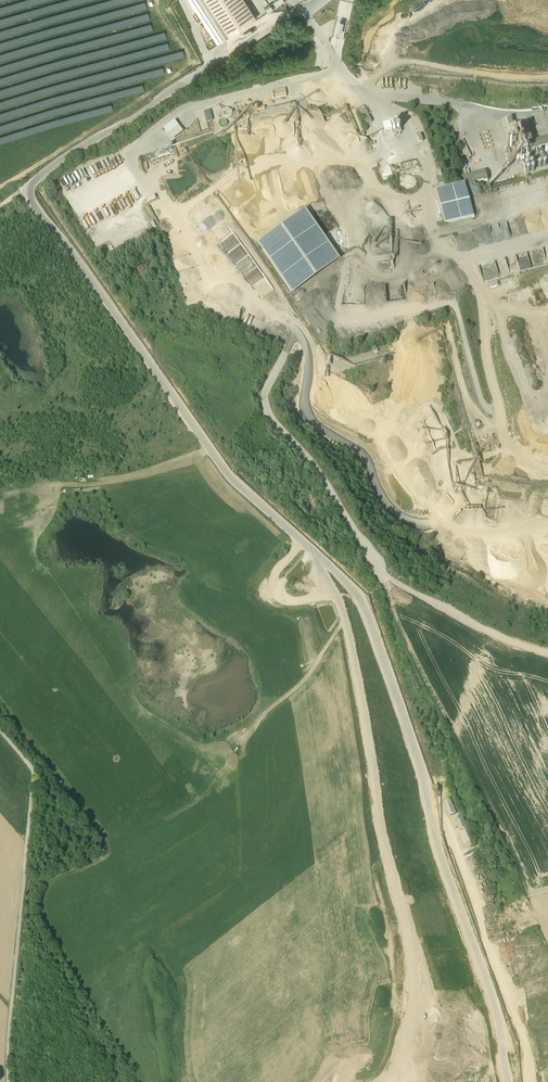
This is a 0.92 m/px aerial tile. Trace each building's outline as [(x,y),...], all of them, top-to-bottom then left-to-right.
[(204,0),(188,0),(216,44),(228,37),(204,0)] [(238,0),(205,0),(229,36),(252,21),(238,0)] [(265,8),(268,13),(285,2),(283,0),(278,0),(265,8)] [(341,34),(344,22),(337,21),(334,32),(341,34)] [(274,99),(287,96),(285,88),(272,91),(274,99)] [(371,121),(364,107),(358,111),(365,124),(371,121)] [(230,108),(219,109),(221,119),(231,117),(230,108)] [(518,135),(511,111),(506,113),(513,136),(518,135)] [(398,121),(388,123),(389,126),(390,126),(392,133),(391,133),(392,136),(401,133),(398,121)] [(389,126),(383,128),(385,135),(391,133),(392,133),(390,126),(389,126)] [(529,135),(532,142),(547,137),(547,129),(529,135)] [(464,132),(457,135),(465,153),(472,150),(464,132)] [(111,158),(114,163),(120,160),(117,155),(111,158)] [(481,167),(462,173),(465,181),(483,176),(481,167)] [(465,182),(435,190),(445,224),(474,215),(465,182)] [(135,198),(139,196),(134,186),(130,188),(135,198)] [(306,217),(260,248),(291,293),(337,262),(306,217)] [(483,264),(483,267),(478,268),(482,281),(497,277),(493,261),(483,264)] [(253,329),(260,331),(262,325),(254,323),(253,329)] [(234,730),(225,734),(227,738),(236,733),(234,730)] [(211,762),(202,775),(209,780),(218,767),(211,762)] [(451,790),(444,792),(449,807),(457,804),(451,790)] [(465,821),(457,824),(463,837),(470,833),(465,821)]
